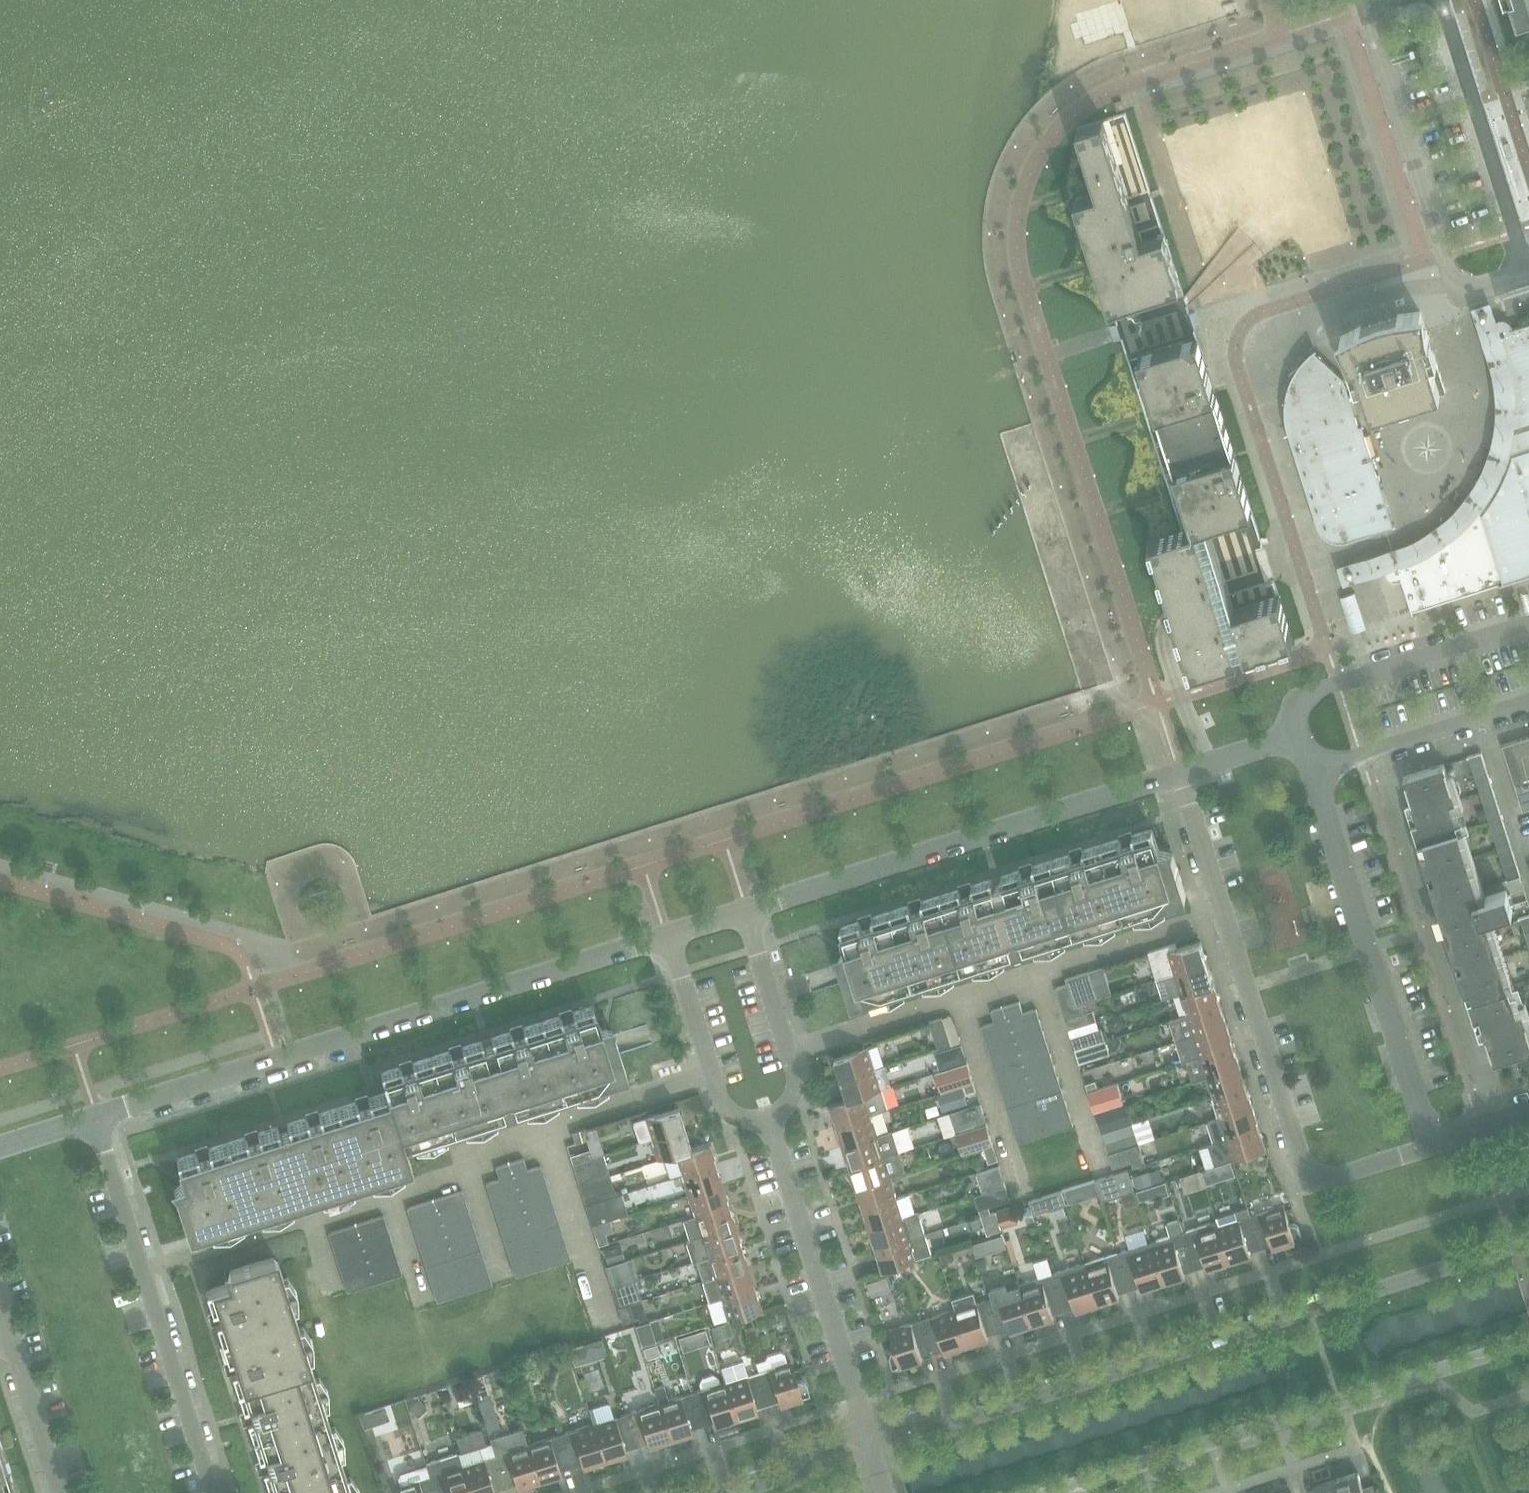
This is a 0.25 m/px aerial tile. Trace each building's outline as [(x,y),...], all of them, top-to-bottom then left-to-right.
[(1517,21),(1528,17),(1528,0),(1511,0),(1517,21)] [(1122,99),(1114,102),(1116,111),(1125,108),(1122,99)] [(1187,655),(1192,672),(1239,657),(1236,648),(1243,646),(1246,655),(1270,647),(1271,649),(1280,646),(1279,644),(1293,640),(1279,595),(1274,580),(1266,582),(1256,551),(1264,549),(1236,458),(1235,458),(1234,454),(1215,393),(1215,394),(1213,390),(1214,390),(1202,352),(1164,233),(1126,111),(1078,126),(1098,190),(1076,197),(1110,308),(1181,531),(1151,541),(1156,557),(1154,558),(1158,570),(1160,570),(1174,615),(1172,615),(1176,627),(1178,627),(1183,643),(1181,644),(1185,656),(1187,655)] [(1410,402),(1446,391),(1433,350),(1426,352),(1423,343),(1430,340),(1427,331),(1425,311),(1398,314),(1379,318),(1361,326),(1337,338),(1347,357),(1366,416),(1401,405),(1397,392),(1406,389),(1410,402)] [(1386,568),(1386,573),(1389,578),(1394,580),(1399,580),(1402,579),(1411,610),(1410,611),(1411,612),(1412,612),(1412,613),(1414,613),(1413,610),(1435,604),(1437,604),(1436,603),(1458,597),(1460,597),(1459,596),(1481,590),(1483,590),(1482,589),(1499,584),(1500,585),(1506,583),(1505,583),(1527,576),(1527,577),(1528,576),(1528,575),(1528,323),(1513,328),(1512,326),(1509,321),(1505,318),(1499,319),(1494,322),(1492,327),(1492,332),(1500,358),(1506,379),(1506,383),(1508,404),(1508,408),(1506,429),(1506,433),(1501,454),(1500,457),(1491,477),(1488,483),(1477,501),(1475,504),(1460,520),(1458,523),(1441,536),(1438,538),(1417,551),(1397,559),(1393,560),(1388,563),(1386,568)] [(1316,515),(1314,516),(1318,527),(1320,531),(1322,534),(1325,537),(1328,539),(1332,540),(1337,542),(1343,542),(1347,541),(1394,526),(1362,425),(1359,426),(1344,378),(1314,350),(1317,348),(1316,347),(1308,354),(1300,363),(1305,366),(1299,375),(1295,384),(1292,395),(1286,393),(1285,401),(1285,409),(1285,419),(1286,425),(1287,431),(1298,466),(1300,465),(1316,515)] [(1323,575),(1299,487),(1284,491),(1308,579),(1323,575)] [(1368,584),(1353,589),(1366,624),(1380,619),(1368,584)] [(1528,807),(1528,736),(1502,744),(1523,809),(1528,807)] [(1506,879),(1506,880),(1521,876),(1482,752),(1467,756),(1467,757),(1470,757),(1508,878),(1506,879)] [(1487,918),(1513,910),(1511,905),(1514,904),(1511,894),(1508,895),(1506,890),(1480,898),(1478,889),(1450,802),(1460,799),(1460,797),(1461,793),(1460,788),(1459,785),(1457,781),(1454,778),(1453,777),(1449,778),(1444,763),(1403,776),(1417,820),(1412,822),(1442,919),(1440,920),(1443,929),(1445,928),(1474,1019),(1480,1018),(1494,1062),(1528,1051),(1528,1013),(1528,1012),(1527,1011),(1517,1014),(1487,918)] [(1159,850),(1152,828),(1102,844),(1125,919),(1181,901),(1185,896),(1186,896),(1173,852),(1171,853),(1159,850)] [(1125,919),(1102,844),(1052,860),(1076,934),(1125,919)] [(1076,934),(1052,860),(1001,876),(1003,883),(994,886),(1016,953),(1076,934)] [(1299,861),(1275,867),(1294,941),(1317,935),(1299,861)] [(992,879),(972,885),(941,895),(965,970),(1016,953),(994,886),(992,879)] [(965,970),(941,895),(891,911),(915,985),(965,970)] [(915,985),(891,911),(841,927),(848,949),(839,958),(838,958),(852,1002),(854,1001),(860,1003),(915,985)] [(1518,917),(1518,918),(1521,918),(1528,943),(1528,914),(1518,917)] [(1156,978),(1174,973),(1207,962),(1201,941),(1177,948),(1175,943),(1148,951),(1156,978)] [(1163,999),(1180,994),(1214,983),(1207,962),(1174,973),(1156,978),(1163,999)] [(1099,998),(1090,970),(1065,978),(1067,984),(1066,984),(1074,1008),(1082,1005),(1082,1004),(1099,998)] [(1180,994),(1187,1014),(1220,1003),(1214,983),(1180,994)] [(1055,987),(1069,1029),(1097,1021),(1093,1009),(1084,1012),(1082,1005),(1074,1008),(1066,984),(1055,987)] [(991,1010),(995,1021),(1009,1017),(1023,1012),(1019,1001),(991,1010)] [(1170,1020),(1176,1040),(1227,1024),(1220,1003),(1170,1020)] [(599,1028),(592,1006),(542,1022),(565,1096),(621,1079),(625,1074),(626,1073),(613,1030),(611,1030),(599,1028)] [(1009,1017),(1013,1029),(1040,1020),(1036,1008),(1023,1012),(1009,1017)] [(929,1021),(930,1021),(938,1048),(951,1044),(943,1016),(929,1021)] [(981,1025),(985,1038),(1013,1029),(1009,1017),(995,1021),(981,1025)] [(1013,1029),(1016,1040),(1044,1031),(1040,1020),(1013,1029)] [(1116,1026),(1120,1036),(1135,1031),(1132,1021),(1116,1026)] [(565,1096),(542,1022),(491,1038),(493,1045),(484,1047),(506,1115),(565,1096)] [(961,1041),(955,1022),(947,1024),(953,1044),(961,1041)] [(1183,1061),(1187,1060),(1233,1044),(1227,1024),(1176,1040),(1183,1061)] [(1102,1027),(1092,1030),(1071,1036),(1076,1050),(1106,1040),(1102,1027)] [(985,1038),(989,1049),(1016,1040),(1013,1029),(985,1038)] [(1016,1040),(1020,1052),(1048,1043),(1044,1031),(1016,1040)] [(989,1049),(992,1060),(1020,1052),(1016,1040),(989,1049)] [(1106,1040),(1076,1050),(1080,1063),(1111,1053),(1106,1040)] [(482,1041),(462,1047),(431,1057),(455,1131),(506,1115),(484,1047),(482,1041)] [(878,1043),(866,1047),(835,1057),(842,1078),(885,1065),(878,1043)] [(1020,1052),(1024,1063),(1051,1054),(1048,1043),(1020,1052)] [(1193,1080),(1206,1076),(1240,1065),(1233,1044),(1187,1060),(1193,1080)] [(962,1048),(940,1055),(945,1069),(966,1062),(962,1048)] [(992,1060),(996,1072),(1024,1063),(1020,1052),(992,1060)] [(1024,1063),(1027,1075),(1055,1066),(1051,1054),(1024,1063)] [(455,1131),(431,1057),(381,1073),(387,1092),(404,1147),(406,1147),(455,1131)] [(974,1082),(972,1075),(967,1062),(966,1062),(945,1069),(936,1072),(941,1085),(962,1078),(964,1085),(974,1082)] [(996,1072),(1000,1083),(1027,1075),(1024,1063),(996,1072)] [(892,1086),(885,1065),(842,1078),(848,1098),(848,1099),(865,1094),(882,1089),(892,1086)] [(1206,1076),(1213,1097),(1247,1086),(1240,1065),(1206,1076)] [(1027,1075),(1031,1086),(1059,1077),(1055,1066),(1027,1075)] [(1116,1079),(1119,1094),(1141,1089),(1138,1074),(1116,1079)] [(1000,1083),(1003,1095),(1031,1086),(1027,1075),(1000,1083)] [(1031,1086),(1035,1098),(1062,1089),(1059,1077),(1031,1086)] [(1096,1080),(1086,1083),(1088,1091),(1098,1088),(1096,1080)] [(976,1090),(974,1082),(964,1085),(967,1093),(976,1090)] [(1003,1095),(1007,1107),(1035,1098),(1031,1086),(1003,1095)] [(1253,1106),(1247,1086),(1213,1097),(1219,1117),(1253,1106)] [(1103,1103),(1098,1088),(1088,1091),(1093,1106),(1103,1103)] [(888,1109),(882,1089),(865,1094),(848,1099),(848,1098),(830,1104),(837,1125),(871,1114),(888,1109)] [(1035,1098),(1038,1110),(1066,1101),(1062,1089),(1035,1098)] [(404,1147),(387,1092),(338,1107),(361,1182),(412,1166),(406,1147),(404,1147)] [(1007,1107),(1011,1119),(1038,1110),(1035,1098),(1007,1107)] [(1038,1110),(1042,1121),(1070,1112),(1066,1101),(1038,1110)] [(987,1123),(980,1102),(950,1112),(956,1133),(987,1123)] [(640,1142),(651,1138),(685,1128),(678,1106),(633,1121),(640,1142)] [(1260,1127),(1253,1106),(1219,1117),(1208,1121),(1215,1141),(1226,1138),(1260,1127)] [(361,1182),(338,1107),(287,1124),(289,1130),(280,1133),(302,1201),(361,1182)] [(1101,1132),(1111,1129),(1108,1121),(1107,1116),(1116,1114),(1115,1108),(1095,1113),(1101,1132)] [(1011,1119),(1015,1130),(1042,1121),(1038,1110),(1011,1119)] [(1070,1112),(1042,1121),(1046,1134),(1074,1125),(1070,1112)] [(877,1135),(871,1114),(837,1125),(844,1146),(877,1135)] [(1042,1121),(1015,1130),(1019,1142),(1046,1134),(1042,1121)] [(993,1143),(987,1123),(956,1133),(962,1153),(993,1143)] [(278,1126),(258,1133),(227,1142),(251,1217),(302,1201),(280,1133),(278,1126)] [(572,1132),(575,1142),(589,1138),(586,1127),(572,1132)] [(1266,1148),(1260,1127),(1226,1138),(1215,1141),(1209,1143),(1216,1165),(1266,1148)] [(658,1160),(664,1158),(675,1154),(691,1149),(691,1148),(685,1128),(651,1138),(658,1160)] [(1117,1150),(1113,1137),(1111,1129),(1101,1132),(1108,1153),(1117,1150)] [(893,1130),(877,1135),(844,1146),(850,1166),(884,1155),(899,1151),(893,1130)] [(541,1138),(523,1142),(526,1152),(543,1147),(541,1138)] [(251,1217),(227,1142),(177,1158),(184,1180),(175,1190),(174,1190),(188,1233),(189,1233),(195,1234),(251,1217)] [(670,1177),(682,1174),(715,1164),(709,1142),(691,1148),(691,1149),(675,1154),(664,1158),(670,1177)] [(1140,1143),(1117,1150),(1108,1153),(1113,1167),(1132,1161),(1133,1167),(1146,1163),(1140,1143)] [(984,1147),(986,1153),(989,1163),(999,1160),(994,1144),(984,1147)] [(570,1156),(573,1163),(592,1157),(589,1149),(570,1156)] [(573,1164),(578,1180),(602,1172),(601,1168),(607,1166),(603,1153),(573,1164)] [(739,1175),(752,1171),(747,1155),(734,1159),(739,1175)] [(891,1176),(884,1155),(850,1166),(857,1187),(891,1176)] [(496,1167),(499,1178),(513,1174),(527,1169),(524,1158),(496,1167)] [(682,1174),(688,1195),(722,1184),(715,1164),(682,1174)] [(513,1174),(517,1186),(545,1177),(541,1165),(527,1169),(513,1174)] [(1006,1185),(1000,1165),(977,1172),(983,1192),(1006,1185)] [(1128,1169),(1095,1179),(1102,1201),(1135,1190),(1128,1169)] [(486,1183),(490,1195),(517,1186),(513,1174),(499,1178),(486,1183)] [(610,1175),(579,1185),(585,1204),(621,1193),(614,1188),(610,1175)] [(897,1197),(891,1176),(857,1187),(863,1207),(897,1197)] [(517,1186),(521,1198),(548,1189),(545,1177),(517,1186)] [(1151,1186),(1157,1197),(1171,1191),(1166,1179),(1151,1186)] [(688,1195),(695,1215),(728,1205),(722,1184),(688,1195)] [(991,1212),(989,1206),(1011,1199),(1006,1185),(983,1192),(983,1193),(975,1196),(980,1209),(982,1215),(991,1212)] [(490,1195),(493,1206),(521,1198),(517,1186),(490,1195)] [(911,1190),(916,1207),(928,1204),(922,1186),(911,1190)] [(521,1198),(524,1209),(552,1200),(548,1189),(521,1198)] [(462,1190),(435,1199),(439,1211),(466,1202),(462,1190)] [(1030,1200),(1034,1214),(1066,1204),(1062,1190),(1030,1200)] [(621,1194),(621,1193),(585,1204),(592,1225),(610,1219),(628,1214),(621,1194)] [(909,1193),(897,1197),(863,1207),(870,1228),(916,1214),(909,1193)] [(493,1206),(497,1218),(524,1209),(521,1198),(493,1206)] [(407,1208),(411,1220),(439,1211),(435,1199),(407,1208)] [(524,1209),(528,1220),(556,1212),(552,1200),(524,1209)] [(439,1211),(442,1222),(470,1214),(466,1202),(439,1211)] [(1284,1204),(1251,1215),(1261,1247),(1272,1243),(1273,1247),(1299,1239),(1298,1239),(1302,1238),(1299,1229),(1298,1226),(1294,1224),(1290,1224),(1284,1204)] [(735,1226),(728,1205),(695,1215),(695,1217),(683,1222),(689,1240),(735,1226)] [(1003,1227),(1019,1222),(1014,1207),(998,1212),(1003,1227)] [(1217,1217),(1218,1220),(1219,1225),(1218,1225),(1229,1261),(1251,1254),(1250,1250),(1261,1247),(1251,1215),(1248,1207),(1217,1217)] [(497,1218),(500,1229),(528,1220),(524,1209),(497,1218)] [(411,1220),(415,1231),(442,1222),(439,1211),(411,1220)] [(996,1211),(991,1213),(991,1212),(982,1215),(987,1235),(1002,1231),(996,1211)] [(528,1220),(532,1232),(560,1224),(556,1212),(528,1220)] [(919,1213),(916,1214),(870,1228),(876,1249),(925,1233),(919,1213)] [(442,1222),(446,1234),(473,1225),(470,1214),(442,1222)] [(384,1215),(356,1224),(360,1236),(388,1227),(384,1215)] [(614,1230),(610,1219),(592,1225),(598,1245),(608,1242),(605,1233),(614,1230)] [(1171,1235),(1151,1242),(1164,1282),(1185,1275),(1184,1271),(1195,1268),(1180,1219),(1167,1223),(1171,1235)] [(500,1229),(504,1241),(532,1232),(528,1220),(500,1229)] [(1218,1220),(1184,1231),(1195,1268),(1206,1264),(1208,1268),(1229,1261),(1218,1225),(1219,1225),(1218,1220)] [(415,1231),(418,1243),(446,1234),(442,1222),(415,1231)] [(328,1233),(332,1245),(360,1236),(356,1224),(328,1233)] [(532,1232),(536,1244),(563,1235),(560,1224),(532,1232)] [(446,1234),(449,1245),(477,1236),(473,1225),(446,1234)] [(742,1246),(735,1226),(689,1240),(685,1241),(692,1262),(697,1260),(742,1246)] [(360,1236),(364,1247),(391,1239),(388,1227),(360,1236)] [(504,1241),(508,1253),(536,1244),(532,1232),(504,1241)] [(932,1254),(925,1233),(876,1249),(883,1270),(917,1259),(932,1254)] [(418,1243),(422,1254),(449,1245),(446,1234),(418,1243)] [(536,1244),(539,1256),(567,1247),(563,1235),(536,1244)] [(332,1245),(336,1256),(364,1247),(360,1236),(332,1245)] [(449,1245),(453,1257),(481,1248),(477,1236),(449,1245)] [(364,1247),(367,1259),(395,1250),(391,1239),(364,1247)] [(1151,1242),(1118,1252),(1130,1289),(1141,1285),(1142,1289),(1164,1282),(1151,1242)] [(508,1253),(512,1264),(539,1256),(536,1244),(508,1253)] [(422,1254),(426,1266),(453,1257),(449,1245),(422,1254)] [(748,1267),(742,1246),(697,1260),(703,1281),(748,1267)] [(336,1256),(340,1268),(367,1259),(364,1247),(336,1256)] [(567,1247),(539,1256),(543,1268),(571,1259),(567,1247)] [(453,1257),(457,1269),(485,1260),(481,1248),(453,1257)] [(367,1259),(371,1270),(398,1261),(395,1250),(367,1259)] [(1118,1252),(1085,1262),(1098,1303),(1120,1296),(1118,1292),(1130,1289),(1118,1252)] [(539,1256),(512,1264),(516,1277),(543,1268),(539,1256)] [(228,1284),(206,1291),(222,1342),(296,1318),(279,1263),(274,1258),(274,1257),(230,1271),(231,1272),(228,1284)] [(426,1266),(430,1278),(457,1269),(453,1257),(426,1266)] [(340,1268),(343,1279),(371,1270),(367,1259),(340,1268)] [(605,1266),(612,1287),(634,1280),(635,1279),(628,1259),(605,1266)] [(457,1269),(461,1280),(488,1272),(485,1260),(457,1269)] [(398,1261),(371,1270),(375,1282),(402,1273),(398,1261)] [(1085,1262),(1052,1273),(1064,1309),(1075,1306),(1076,1310),(1098,1303),(1085,1262)] [(710,1301),(721,1298),(755,1287),(748,1267),(703,1281),(710,1301)] [(430,1278),(433,1289),(461,1280),(457,1269),(430,1278)] [(371,1270),(343,1279),(347,1291),(375,1282),(371,1270)] [(488,1272),(461,1280),(465,1293),(492,1284),(488,1272)] [(1018,1284),(1020,1288),(1021,1288),(1032,1323),(1054,1317),(1053,1313),(1064,1309),(1052,1273),(1019,1283),(1018,1284)] [(992,1297),(988,1298),(998,1330),(1010,1327),(1011,1330),(1032,1323),(1021,1288),(1020,1288),(1018,1284),(1019,1283),(1018,1278),(989,1287),(992,1297)] [(461,1280),(433,1289),(437,1301),(465,1293),(461,1280)] [(634,1280),(612,1287),(618,1306),(628,1303),(640,1299),(634,1280)] [(755,1287),(721,1298),(728,1319),(761,1308),(755,1287)] [(988,1298),(955,1308),(967,1344),(989,1337),(987,1334),(998,1330),(988,1298)] [(628,1303),(618,1306),(623,1322),(633,1319),(628,1303)] [(955,1308),(923,1319),(933,1351),(944,1347),(945,1351),(967,1344),(955,1308)] [(312,1368),(296,1318),(222,1342),(238,1391),(312,1368)] [(933,1351),(923,1319),(889,1329),(895,1349),(892,1351),(890,1355),(890,1359),(893,1368),(923,1358),(922,1354),(933,1351)] [(640,1323),(635,1325),(642,1346),(656,1342),(652,1328),(650,1320),(648,1321),(640,1323)] [(755,1363),(758,1371),(767,1403),(779,1400),(780,1404),(810,1394),(807,1386),(805,1382),(801,1380),(797,1380),(791,1361),(788,1362),(785,1354),(781,1351),(768,1355),(766,1360),(755,1363)] [(720,1368),(725,1382),(736,1418),(758,1411),(756,1407),(767,1403),(758,1371),(748,1374),(744,1361),(720,1368)] [(328,1418),(312,1368),(238,1391),(254,1441),(328,1418)] [(701,1389),(692,1392),(702,1424),(713,1421),(714,1425),(736,1418),(725,1382),(721,1383),(719,1377),(713,1374),(702,1378),(699,1383),(701,1389)] [(654,1388),(659,1403),(670,1439),(692,1432),(691,1428),(702,1424),(692,1392),(669,1400),(664,1384),(654,1388)] [(592,1408),(596,1423),(594,1423),(605,1459),(626,1452),(625,1449),(636,1445),(626,1413),(613,1417),(609,1403),(592,1408)] [(659,1403),(626,1413),(636,1445),(647,1442),(649,1445),(670,1439),(659,1403)] [(500,1425),(532,1421),(531,1406),(499,1410),(500,1425)] [(344,1467),(328,1418),(254,1441),(269,1491),(344,1467)] [(594,1423),(561,1434),(571,1466),(582,1462),(583,1466),(605,1459),(594,1423)] [(491,1441),(495,1455),(505,1487),(516,1483),(518,1487),(539,1480),(528,1444),(524,1430),(491,1441)] [(561,1434),(528,1444),(539,1480),(561,1473),(560,1469),(571,1466),(561,1434)] [(0,1442),(0,1492),(16,1492),(0,1442)] [(459,1454),(471,1492),(495,1492),(494,1490),(505,1487),(495,1455),(483,1459),(479,1447),(459,1454)] [(426,1466),(435,1492),(471,1492),(459,1454),(458,1453),(426,1463),(426,1466)] [(426,1466),(401,1474),(400,1477),(402,1484),(396,1486),(398,1492),(435,1492),(426,1466)] [(344,1467),(269,1491),(270,1492),(352,1492),(344,1467)] [(1336,1479),(1340,1492),(1377,1492),(1376,1489),(1365,1492),(1358,1472),(1336,1479)] [(1336,1479),(1313,1486),(1315,1492),(1340,1492),(1336,1479)]
